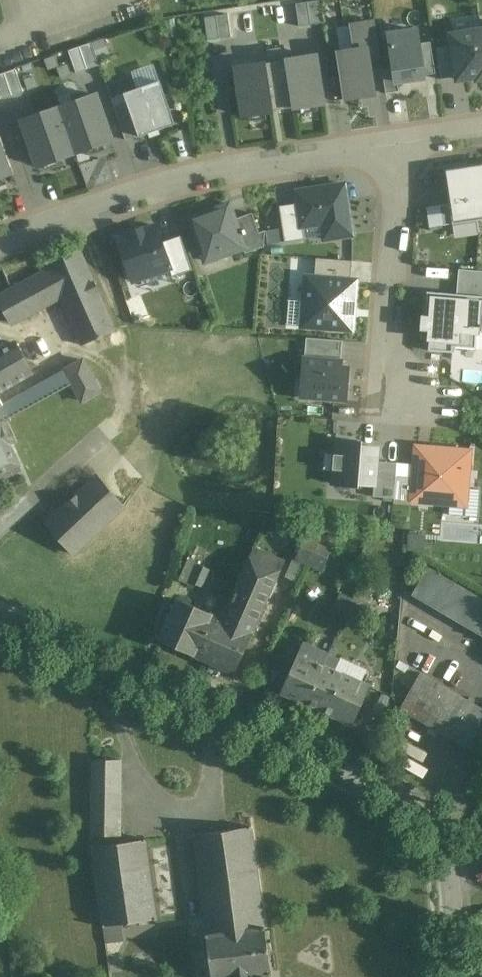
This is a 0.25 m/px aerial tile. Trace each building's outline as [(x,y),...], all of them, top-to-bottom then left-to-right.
[(316,2),(294,5),(296,29),(318,27),(316,2)] [(222,13),(200,15),(203,39),(225,37),(222,13)] [(333,52),(339,101),(368,98),(364,62),(371,61),(367,22),(345,25),(348,50),(333,52)] [(411,28),(379,32),(383,68),(376,69),(380,96),(388,95),(387,84),(419,79),(418,74),(432,72),(428,43),(414,45),(411,28)] [(451,35),(458,80),(477,77),(478,80),(481,79),(481,33),(481,30),(451,35)] [(87,45),(64,53),(73,77),(96,69),(87,45)] [(311,55),(278,59),(285,110),(318,105),(311,55)] [(278,59),(258,62),(265,112),(285,110),(278,59)] [(258,62),(226,66),(233,117),(265,112),(258,62)] [(140,85),(163,80),(159,63),(136,68),(140,85)] [(0,77),(0,103),(22,97),(15,73),(0,77)] [(154,83),(118,95),(132,137),(168,125),(154,83)] [(94,95),(56,108),(72,155),(110,142),(94,95)] [(56,108),(18,121),(34,167),(72,155),(56,108)] [(11,176),(0,145),(0,180),(11,176)] [(469,166),(477,221),(481,220),(481,164),(469,166)] [(469,166),(444,170),(449,204),(440,205),(443,226),(453,224),(453,225),(477,221),(469,166)] [(344,185),(297,192),(299,204),(280,206),(285,242),(306,239),(304,227),(322,224),(325,240),(352,235),(344,185)] [(229,204),(190,218),(206,262),(245,248),(229,204)] [(156,226),(118,239),(133,281),(170,268),(171,268),(162,243),(156,226)] [(115,331),(77,235),(40,249),(50,269),(51,271),(61,296),(81,345),(115,331)] [(193,270),(181,236),(162,243),(171,268),(170,268),(173,277),(193,270)] [(352,261),(316,258),(315,278),(351,281),(352,261)] [(0,298),(0,304),(11,322),(61,296),(51,271),(50,269),(0,298)] [(315,278),(307,278),(303,326),(351,329),(355,282),(351,281),(315,278)] [(478,333),(481,333),(481,296),(427,292),(425,316),(421,315),(420,331),(430,331),(430,339),(458,341),(459,331),(478,333)] [(0,350),(0,390),(31,372),(15,341),(0,350)] [(339,343),(303,341),(300,381),(307,381),(305,406),(348,408),(350,365),(338,365),(339,343)] [(20,464),(0,427),(0,475),(20,464)] [(477,445),(418,438),(410,502),(470,509),(477,445)] [(372,443),(331,443),(331,487),(373,488),(373,501),(393,502),(393,465),(372,465),(372,443)] [(98,477),(48,524),(76,553),(125,506),(98,477)] [(480,510),(481,493),(481,487),(474,487),(472,509),(480,510)] [(321,539),(306,532),(296,559),(305,562),(310,549),(315,551),(321,539)] [(321,539),(315,551),(310,549),(305,562),(322,570),(333,544),(321,539)] [(282,560),(256,549),(230,608),(230,609),(209,658),(235,670),(282,560)] [(198,564),(188,559),(179,580),(189,585),(190,582),(198,564)] [(209,569),(198,564),(190,582),(201,587),(209,569)] [(428,567),(412,593),(481,634),(481,598),(428,567)] [(352,596),(342,592),(337,606),(347,610),(352,596)] [(220,618),(179,601),(163,638),(209,658),(230,609),(230,608),(225,607),(220,618)] [(334,656),(312,646),(314,642),(308,639),(306,644),(304,643),(281,691),(352,724),(370,685),(335,669),(337,664),(332,662),(334,656)] [(421,672),(400,707),(481,756),(481,708),(421,672)] [(120,760),(93,759),(92,792),(121,792),(120,760)] [(121,792),(92,792),(93,836),(121,836),(121,792)] [(251,828),(193,835),(207,935),(264,927),(251,828)] [(145,839),(93,846),(104,927),(122,924),(156,919),(145,839)] [(122,924),(104,927),(106,943),(125,940),(122,924)] [(205,935),(211,976),(252,976),(271,974),(264,927),(207,935),(205,935)]
